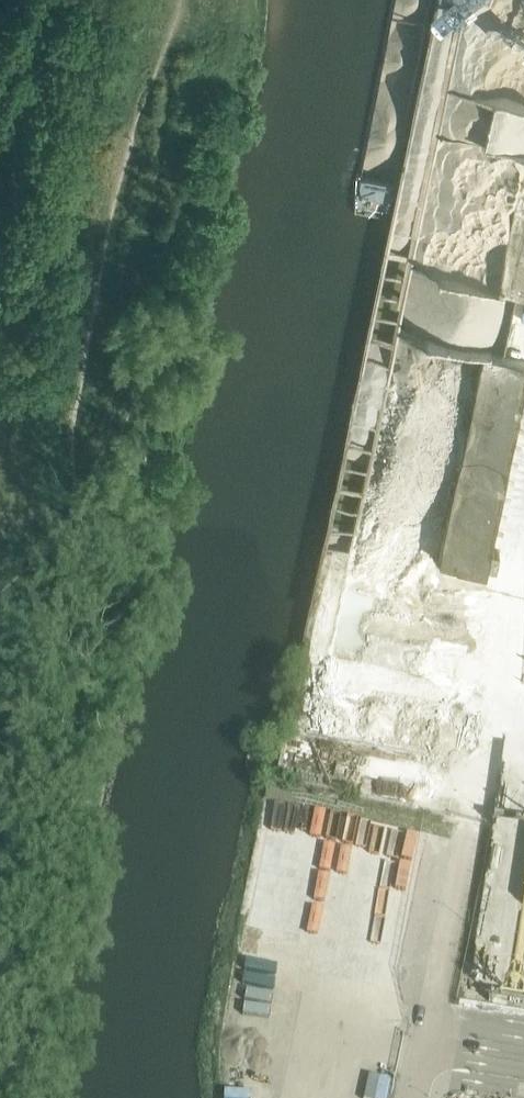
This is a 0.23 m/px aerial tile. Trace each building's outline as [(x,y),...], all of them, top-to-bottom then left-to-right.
[(523,290),(523,162),(499,284),(506,286),(523,290)] [(491,354),(506,286),(499,284),(435,271),(421,339),(484,352),(491,354)] [(487,569),(523,394),(523,361),(491,354),(484,352),(441,559),(487,569)] [(430,590),(427,605),(436,607),(433,622),(470,631),(474,616),(446,609),(449,595),(430,590)]
